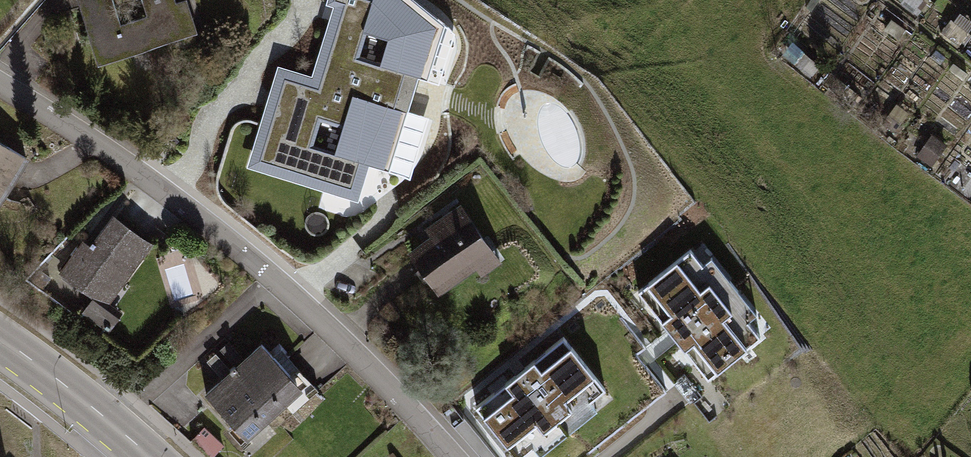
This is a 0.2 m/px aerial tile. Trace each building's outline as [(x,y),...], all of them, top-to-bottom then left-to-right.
[(186,0),(183,0),(176,2),(175,0),(142,0),(147,17),(121,25),(113,0),(77,0),(98,66),(197,34),(186,0)] [(247,169),(359,203),(371,167),(391,174),(420,81),(429,84),(446,28),(411,0),(331,0),(329,6),(334,7),(312,78),(279,68),(247,169)] [(29,159),(0,142),(0,206),(29,159)] [(432,237),(408,253),(440,297),(477,271),(482,278),(504,263),(462,204),(426,229),(432,237)] [(83,242),(60,275),(93,298),(81,314),(111,335),(127,313),(113,303),(155,245),(113,215),(90,247),(83,242)] [(704,266),(693,252),(641,294),(711,381),(765,338),(752,322),(760,316),(713,258),(704,266)] [(590,403),(605,391),(563,339),(477,408),(516,455),(529,444),(539,456),(595,411),(590,403)] [(262,344),(205,395),(248,442),(304,391),(262,344)]
